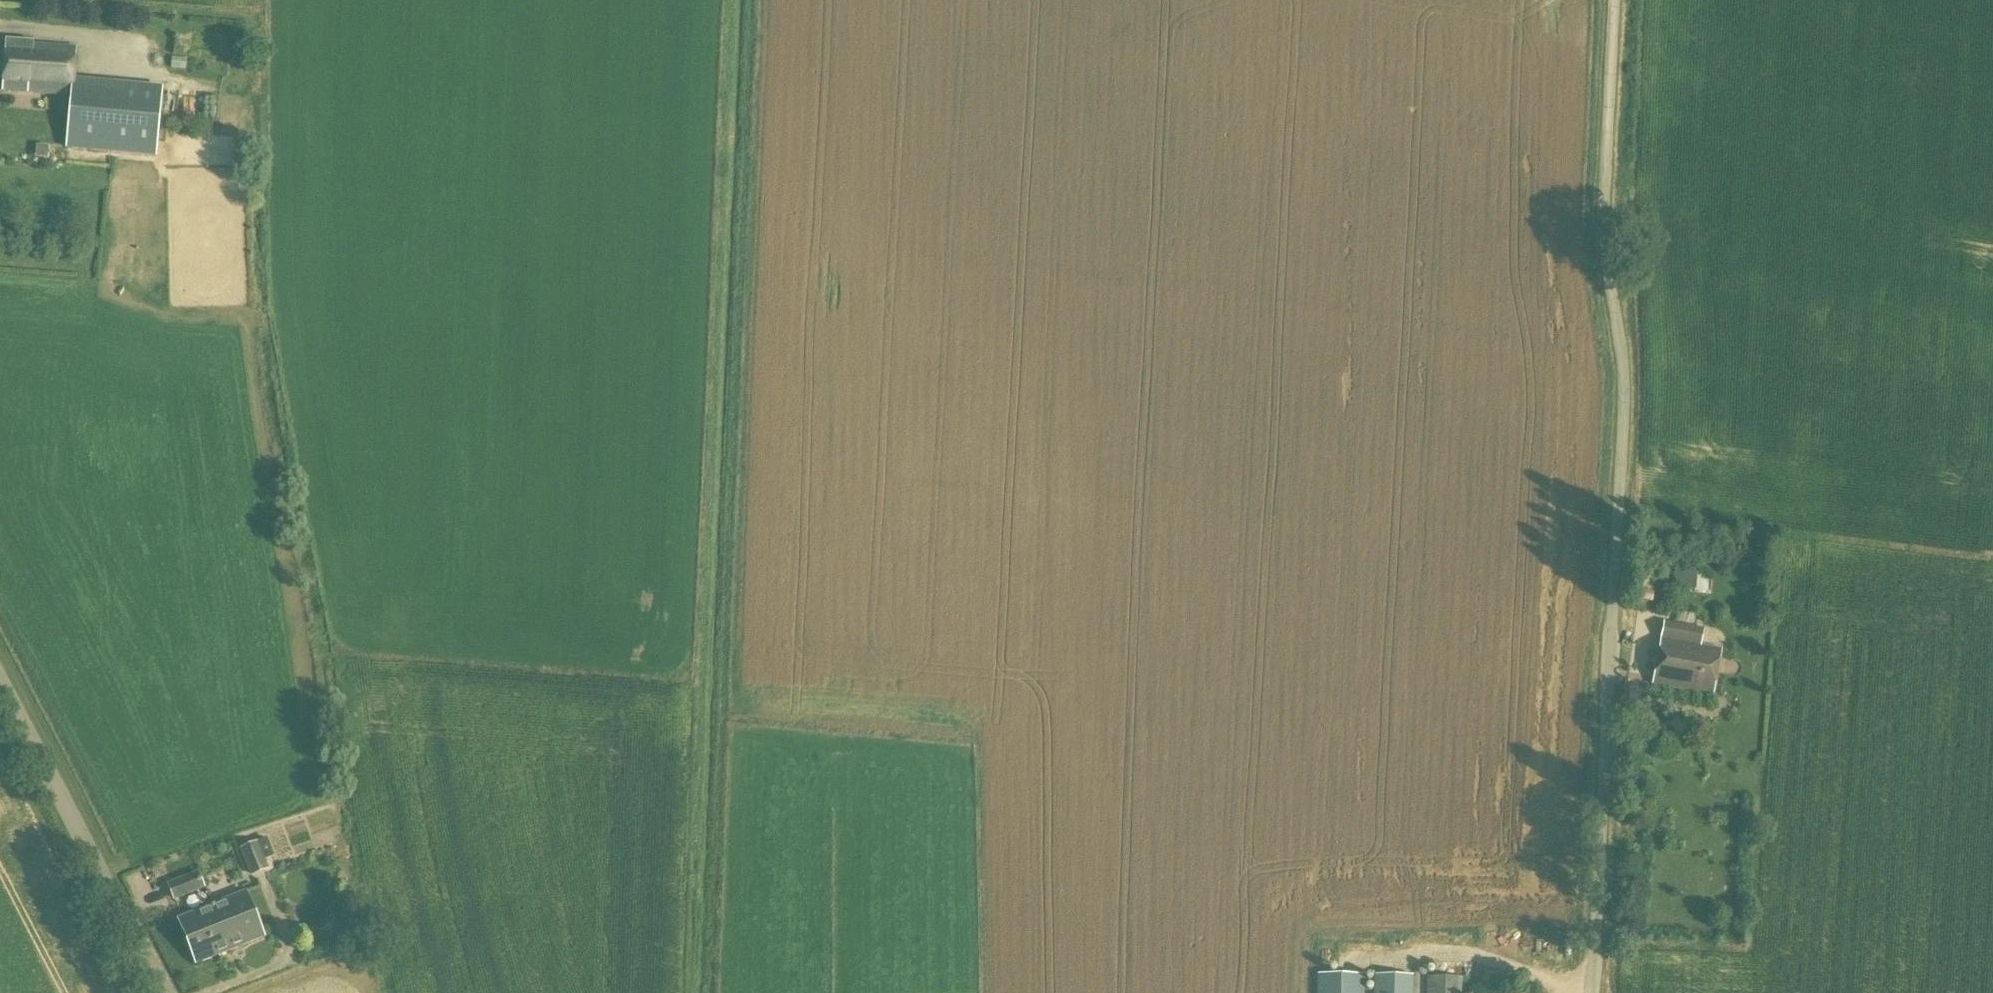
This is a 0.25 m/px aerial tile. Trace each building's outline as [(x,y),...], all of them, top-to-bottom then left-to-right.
[(157,157),(163,86),(75,78),(77,49),(32,44),(32,41),(7,39),(3,91),(70,96),(65,149),(157,157)] [(1694,590),(1696,575),(1675,572),(1673,587),(1694,590)] [(1652,602),(1653,592),(1639,590),(1637,599),(1652,602)] [(1712,696),(1721,650),(1699,647),(1703,630),(1706,613),(1667,605),(1664,623),(1652,685),(1712,696)] [(1723,763),(1706,764),(1707,775),(1723,774),(1723,763)] [(251,876),(269,869),(257,841),(240,848),(251,876)] [(174,900),(205,887),(198,870),(167,883),(174,900)] [(211,906),(230,950),(263,937),(246,892),(211,906)] [(196,963),(230,950),(211,906),(179,918),(196,963)] [(1362,975),(1318,975),(1317,992),(1362,992),(1362,975)] [(1375,975),(1374,992),(1412,992),(1413,976),(1375,975)] [(1461,978),(1428,977),(1427,992),(1460,992),(1461,978)]
